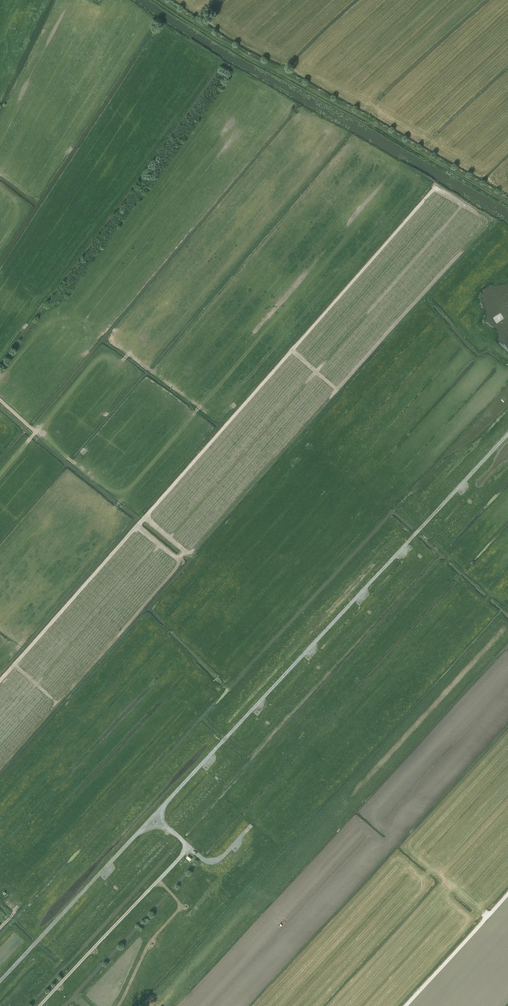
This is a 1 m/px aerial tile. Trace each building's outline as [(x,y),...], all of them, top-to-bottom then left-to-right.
[(0,896),(0,900),(2,902),(9,895),(9,894),(5,897),(2,894),(0,896)]
